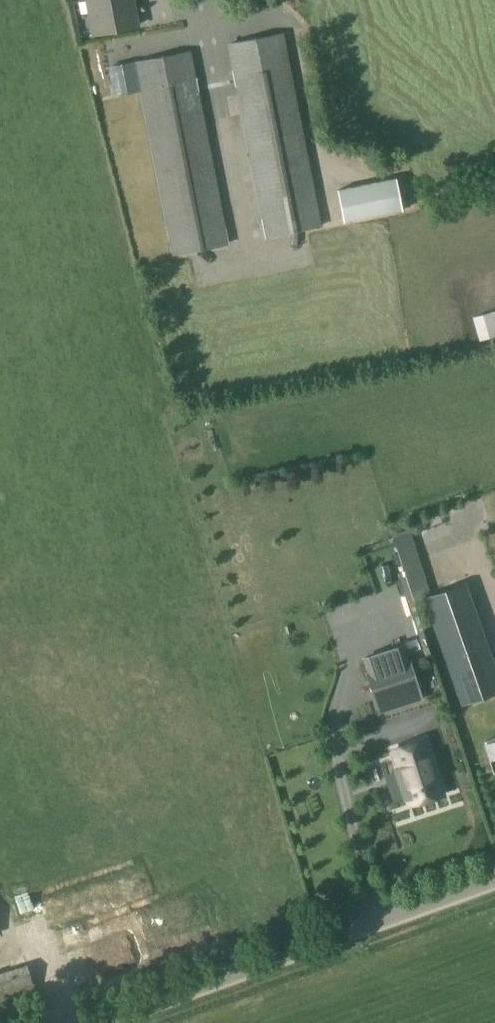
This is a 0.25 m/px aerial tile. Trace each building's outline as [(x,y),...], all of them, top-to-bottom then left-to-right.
[(84,16),(81,0),(69,0),(72,18),(84,16)] [(97,31),(136,24),(131,0),(85,0),(87,14),(93,13),(97,31)] [(265,237),(322,226),(284,32),(227,43),(265,237)] [(230,243),(191,50),(106,67),(112,97),(140,92),(172,255),(230,243)] [(330,176),(337,209),(397,197),(390,164),(330,176)] [(242,221),(256,219),(254,207),(241,209),(242,221)] [(486,279),(494,319),(494,277),(486,279)] [(470,326),(491,323),(488,299),(467,302),(470,326)] [(428,595),(464,699),(494,688),(494,667),(466,582),(428,595)] [(421,699),(409,661),(368,674),(380,712),(421,699)] [(441,741),(409,751),(426,805),(459,795),(441,741)] [(0,962),(0,1000),(34,989),(24,955),(0,962)]
